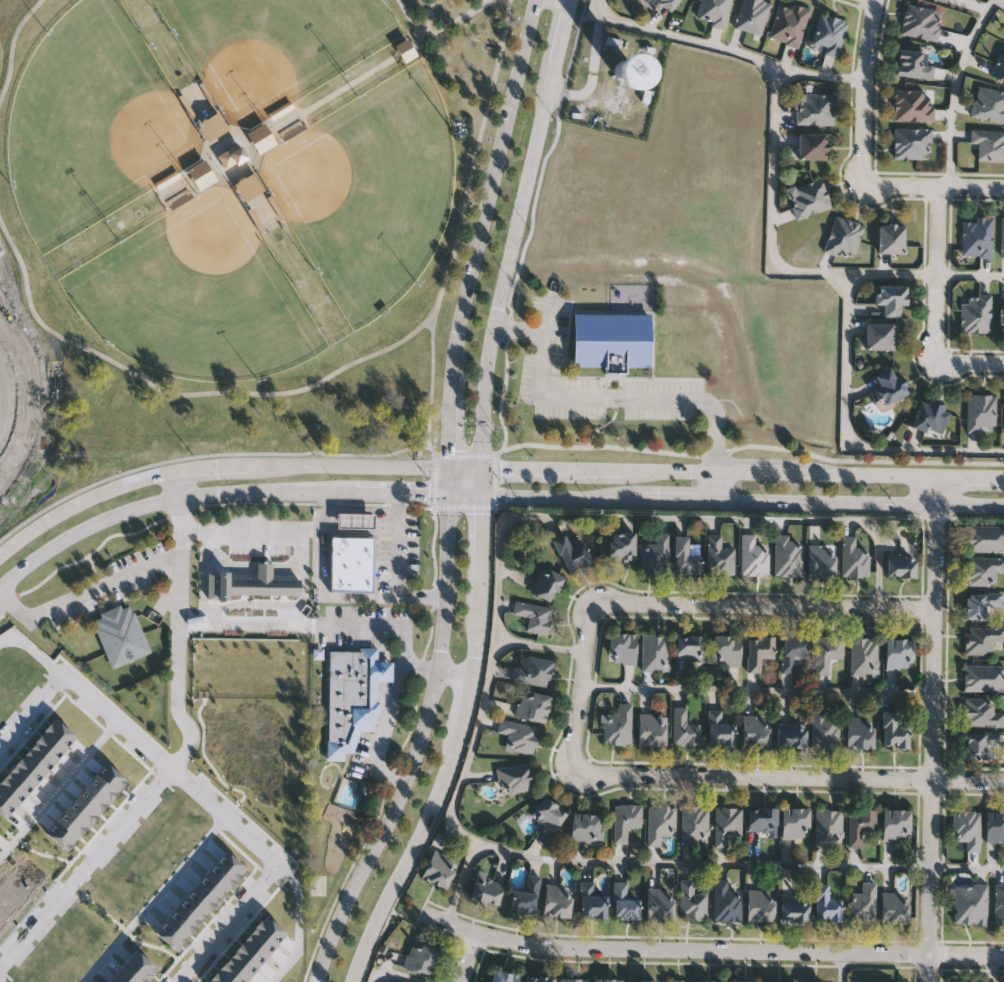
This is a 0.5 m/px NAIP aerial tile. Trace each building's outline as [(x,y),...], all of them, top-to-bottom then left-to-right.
[(671,11),(658,0),(681,0),(671,11)] [(696,18),(700,0),(731,0),(724,29),(710,26),(711,22),(696,18)] [(733,28),(741,0),(770,0),(761,35),(733,28)] [(768,39),(779,0),(809,8),(798,47),(768,39)] [(935,41),(900,35),(905,4),(941,11),(935,41)] [(823,54),(825,46),(812,43),(819,14),(846,21),(837,58),(823,54)] [(418,58),(410,40),(397,47),(405,64),(418,58)] [(933,78),(896,77),(897,50),(922,51),(922,65),(934,65),(933,78)] [(998,51),(1003,53),(1003,82),(990,78),(998,51)] [(643,92),(643,59),(619,59),(619,92),(643,92)] [(976,87),(1003,92),(1003,124),(970,117),(976,87)] [(894,91),(924,91),(924,99),(933,99),(933,122),(894,122),(894,91)] [(833,95),(833,125),(795,125),(795,101),(803,101),(803,95),(833,95)] [(210,143),(231,131),(220,113),(199,125),(210,143)] [(260,156),(278,145),(266,125),(248,135),(260,156)] [(892,159),(892,129),(929,129),(929,159),(892,159)] [(970,131),(1003,131),(1003,162),(977,162),(977,144),(969,144),(970,131)] [(826,160),(798,160),(798,133),(826,133),(826,160)] [(238,146),(247,161),(225,174),(216,159),(238,146)] [(201,194),(219,184),(206,161),(189,171),(201,194)] [(245,203),(267,192),(258,174),(236,186),(245,203)] [(830,209),(797,218),(789,188),(822,180),(830,209)] [(824,252),(833,217),(862,224),(853,259),(824,252)] [(961,257),(961,219),(991,219),(991,257),(961,257)] [(904,253),(878,253),(878,225),(904,225),(904,253)] [(883,317),(883,306),(874,306),(874,286),(907,286),(907,306),(900,306),(900,317),(883,317)] [(990,332),(960,332),(960,298),(990,298),(990,332)] [(650,313),(650,366),(625,366),(625,372),(604,372),(604,366),(573,366),(573,313),(650,313)] [(866,350),(866,324),(896,324),(896,350),(866,350)] [(884,407),(875,390),(880,387),(874,377),(893,366),(908,393),(884,407)] [(995,395),(995,426),(986,426),(986,432),(966,432),(966,395),(995,395)] [(912,427),(920,399),(949,408),(941,436),(912,427)] [(375,531),(375,515),(338,515),(338,531),(375,531)] [(966,524),(1003,524),(1003,550),(966,550),(966,524)] [(578,530),(592,561),(568,572),(554,540),(578,530)] [(610,532),(635,532),(635,558),(610,558),(610,532)] [(668,573),(641,573),(641,542),(655,542),(655,532),(668,532),(668,573)] [(755,533),(755,544),(768,544),(768,574),(741,575),(741,533),(755,533)] [(734,572),(707,572),(707,534),(721,534),(721,546),(734,546),(734,572)] [(774,575),(774,534),(802,534),(802,575),(774,575)] [(869,546),(869,576),(841,576),(841,534),(856,534),(856,546),(869,546)] [(688,536),(688,553),(700,553),(700,573),(675,573),(675,536),(688,536)] [(330,537),(373,538),(372,594),(329,593),(330,537)] [(808,576),(808,546),(835,546),(835,576),(808,576)] [(915,576),(888,576),(888,550),(915,550),(915,576)] [(966,555),(1003,556),(1003,573),(997,573),(997,584),(966,584),(966,555)] [(530,590),(543,565),(564,577),(551,602),(530,590)] [(206,573),(230,574),(229,579),(299,581),(299,596),(229,594),(229,601),(205,600),(206,573)] [(965,618),(966,592),(1002,592),(1002,605),(986,605),(985,618),(965,618)] [(548,634),(526,631),(528,617),(513,614),(515,600),(552,606),(548,634)] [(109,669),(149,652),(133,612),(130,613),(127,607),(120,609),(118,605),(98,614),(100,618),(89,622),(109,669)] [(991,654),(964,654),(964,626),(1003,626),(1003,640),(991,640),(991,654)] [(635,663),(609,663),(609,633),(635,633),(635,663)] [(641,634),(668,634),(668,670),(641,670),(641,634)] [(676,660),(676,634),(706,634),(706,660),(676,660)] [(740,634),(740,666),(714,666),(714,634),(740,634)] [(761,670),(747,670),(747,636),(774,636),(774,658),(761,658),(761,670)] [(808,656),(795,656),(795,672),(781,672),(781,636),(808,636),(808,656)] [(843,636),(843,658),(830,658),(830,674),(816,674),(816,636),(843,636)] [(851,674),(850,637),(877,637),(878,673),(851,674)] [(913,637),(913,667),(886,668),(886,638),(913,637)] [(326,650),(357,651),(357,648),(376,648),(376,661),(391,661),(391,682),(375,682),(375,702),(378,702),(378,717),(376,717),(376,725),(373,725),(373,732),(359,732),(352,754),(343,754),(343,761),(326,761),(326,650)] [(549,686),(509,679),(514,653),(553,659),(549,686)] [(1003,664),(1003,691),(964,691),(964,664),(1003,664)] [(551,695),(545,721),(515,715),(521,689),(551,695)] [(654,693),(666,693),(665,743),(638,743),(638,712),(654,713),(654,693)] [(994,711),(1003,711),(1003,725),(964,725),(964,699),(994,699),(994,711)] [(631,743),(601,743),(601,713),(618,712),(618,702),(631,702),(631,743)] [(700,723),(700,744),(673,744),(673,706),(686,706),(686,723),(700,723)] [(838,746),(811,746),(811,706),(826,706),(826,717),(838,717),(838,746)] [(723,709),(723,721),(734,721),(734,743),(709,743),(709,709),(723,709)] [(882,745),(882,709),(896,709),(896,725),(908,725),(908,745),(882,745)] [(742,745),(742,715),(769,715),(769,745),(742,745)] [(64,746),(41,727),(50,717),(72,736),(64,746)] [(846,747),(846,717),(874,717),(874,747),(846,747)] [(497,732),(500,718),(539,725),(533,754),(507,749),(509,734),(497,732)] [(776,745),(776,725),(805,725),(805,745),(776,745)] [(31,739),(41,727),(64,746),(54,758),(31,739)] [(995,758),(964,758),(964,731),(995,731),(995,758)] [(21,751),(31,739),(54,758),(44,770),(21,751)] [(11,762),(21,751),(44,770),(34,782),(11,762)] [(92,773),(102,761),(124,780),(114,792),(92,773)] [(1,774),(11,762),(34,782),(24,793),(1,774)] [(497,766),(531,762),(535,788),(500,792),(497,766)] [(82,785),(92,773),(114,792),(104,804),(82,785)] [(14,805),(0,793),(0,775),(1,774),(24,793),(14,805)] [(72,797),(82,785),(104,804),(94,816),(72,797)] [(4,817),(0,814),(0,793),(14,805),(4,817)] [(553,831),(531,814),(545,795),(567,812),(553,831)] [(62,808),(72,797),(94,816),(84,828),(62,808)] [(614,842),(614,803),(641,803),(641,826),(628,826),(628,842),(614,842)] [(676,804),(676,835),(662,835),(662,845),(647,845),(647,804),(676,804)] [(708,842),(681,842),(681,805),(708,805),(708,842)] [(729,846),(715,846),(715,806),(742,806),(742,836),(729,836),(729,846)] [(748,806),(777,806),(777,831),(748,831),(748,806)] [(809,806),(809,837),(782,837),(782,806),(809,806)] [(52,820),(62,808),(84,828),(74,839),(52,820)] [(816,844),(816,808),(842,808),(842,844),(816,844)] [(875,833),(862,833),(862,846),(848,846),(848,808),(875,808),(875,833)] [(882,839),(882,808),(910,808),(910,839),(882,839)] [(980,810),(980,851),(966,851),(966,839),(953,839),(953,810),(980,810)] [(986,810),(1003,810),(1003,841),(986,841),(986,810)] [(601,844),(570,842),(572,811),(603,813),(601,844)] [(42,832),(52,820),(74,839),(64,851),(42,832)] [(421,875),(435,848),(452,857),(448,866),(455,869),(445,888),(421,875)] [(234,879),(211,860),(220,850),(242,869),(234,879)] [(201,872),(211,860),(234,879),(224,891),(201,872)] [(504,877),(498,904),(469,897),(476,869),(504,877)] [(191,883),(201,872),(224,891),(214,903),(191,883)] [(512,888),(525,890),(527,873),(540,875),(536,911),(510,908),(512,888)] [(695,879),(695,891),(707,891),(707,918),(680,918),(680,879),(695,879)] [(714,919),(714,879),(728,879),(728,889),(740,889),(740,919),(714,919)] [(850,922),(850,880),(875,880),(875,922),(850,922)] [(580,881),(597,881),(597,891),(606,891),(606,915),(580,915),(580,881)] [(613,918),(613,881),(627,881),(627,897),(638,897),(638,918),(613,918)] [(994,882),(1003,882),(1003,924),(994,924),(994,882)] [(181,895),(191,883),(214,903),(204,914),(181,895)] [(828,898),(841,898),(841,919),(815,919),(815,883),(828,883),(828,898)] [(986,883),(986,923),(954,923),(954,883),(986,883)] [(571,885),(571,915),(544,915),(544,885),(571,885)] [(646,918),(646,888),(673,888),(673,918),(646,918)] [(747,920),(747,890),(773,890),(773,920),(747,920)] [(907,922),(882,922),(882,892),(907,892),(907,922)] [(171,907),(181,895),(204,914),(194,926),(171,907)] [(780,920),(780,897),(808,897),(808,920),(780,920)] [(161,919),(171,907),(194,926),(184,938),(161,919)] [(249,927),(259,916),(282,934),(272,946),(249,927)] [(151,930),(161,919),(184,938),(174,950),(151,930)] [(240,939),(249,927),(272,946),(263,958),(240,939)] [(432,973),(403,965),(411,938),(440,947),(432,973)] [(230,951),(240,939),(263,958),(253,970),(230,951)] [(125,963),(135,951),(157,970),(146,981),(125,963)] [(220,963),(230,951),(253,970),(243,981),(220,963)] [(125,963),(146,981),(123,981),(115,975),(125,963)] [(220,963),(243,981),(221,981),(211,974),(220,963)] [(517,970),(517,981),(491,981),(491,970),(517,970)] [(211,974),(221,981),(204,981),(211,974)] [(553,974),(553,981),(525,981),(525,974),(553,974)]
